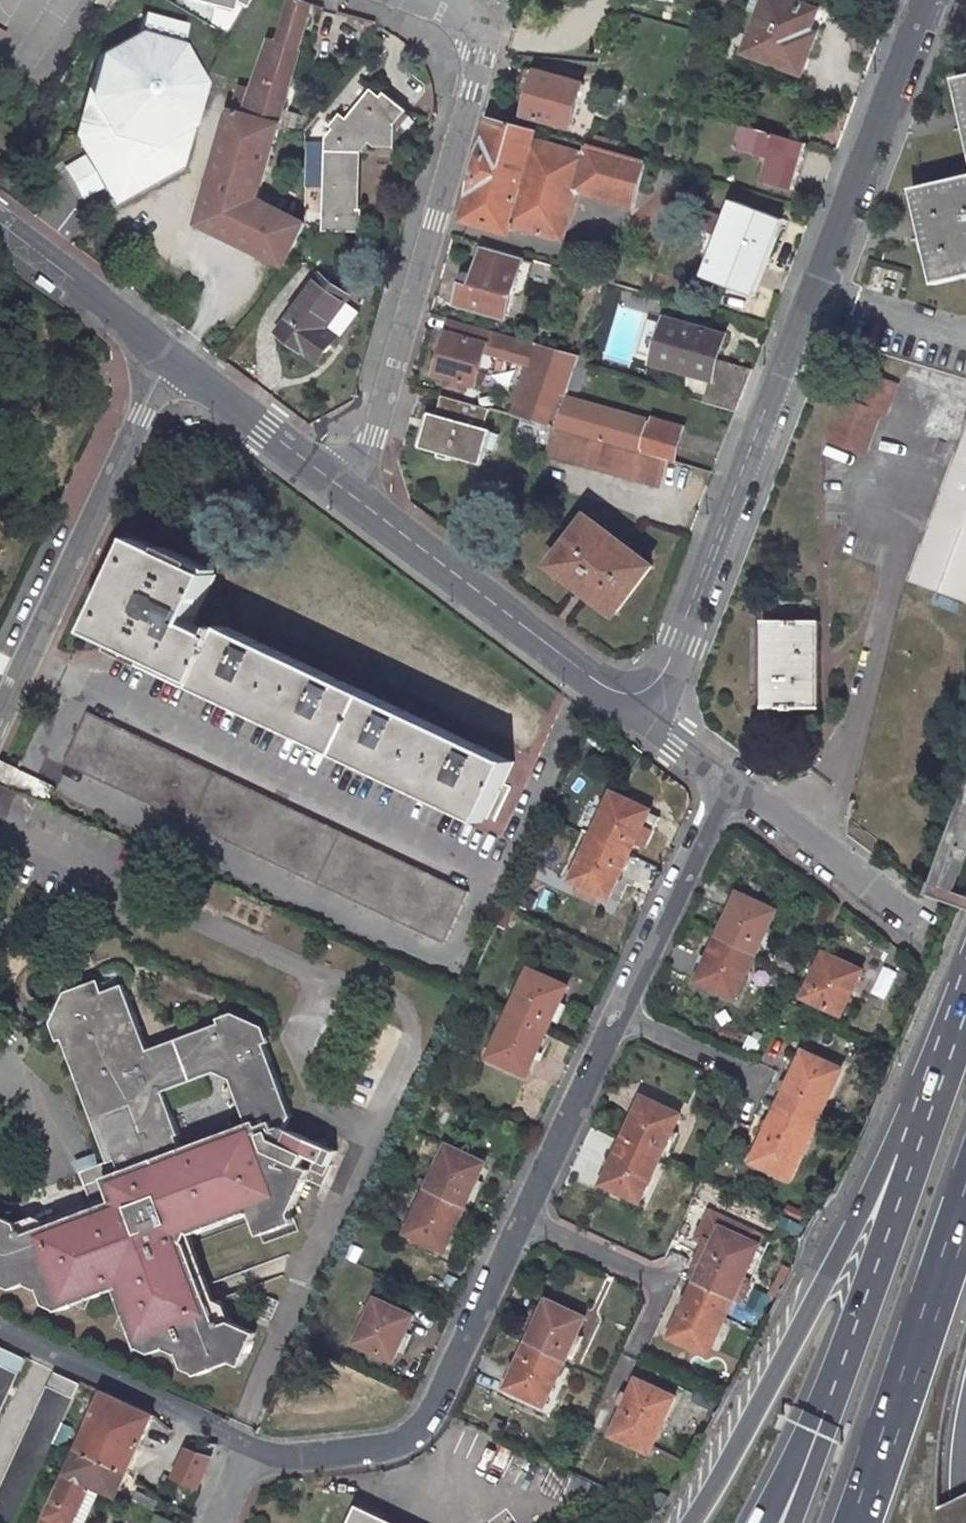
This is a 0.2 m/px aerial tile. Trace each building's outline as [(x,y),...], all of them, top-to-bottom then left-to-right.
[(112,0),(94,0),(93,2),(98,6),(106,11),(112,0)] [(230,12),(233,1),(244,8),(249,0),(186,0),(230,12)] [(307,0),(290,0),(278,41),(269,38),(243,111),(284,122),(316,4),(307,0)] [(801,0),(763,0),(742,55),(804,78),(822,32),(816,30),(824,9),(801,0)] [(136,32),(92,56),(72,136),(83,156),(100,189),(110,206),(181,171),(203,87),(181,44),(186,26),(141,14),(136,32)] [(0,33),(0,54),(9,38),(0,33)] [(587,82),(537,68),(523,116),(573,131),(587,82)] [(956,79),(965,124),(965,76),(956,79)] [(383,100),(373,92),(349,121),(341,115),(333,126),(336,129),(327,139),(324,227),(364,229),(365,205),(359,205),(361,151),(370,138),(378,144),(397,143),(396,123),(405,110),(387,95),(383,100)] [(243,111),(229,108),(196,225),(287,270),(310,222),(263,197),(284,122),(243,111)] [(584,151),(540,138),(543,131),(490,116),(459,223),(513,238),(516,228),(567,243),(580,195),(634,210),(649,161),(618,152),(596,146),(586,143),(584,151)] [(793,189),(807,144),(745,125),(737,149),(770,159),(764,180),(793,189)] [(621,143),(599,137),(596,146),(618,152),(621,143)] [(58,169),(76,201),(100,189),(83,156),(58,169)] [(913,188),(935,285),(965,277),(965,177),(913,188)] [(788,219),(734,199),(704,277),(758,298),(788,219)] [(483,247),(472,285),(463,282),(456,307),(510,321),(526,259),(483,247)] [(355,296),(322,271),(276,333),(320,365),(342,336),(331,328),(355,296)] [(651,366),(710,382),(704,400),(736,411),(752,368),(724,359),(731,333),(665,315),(651,366)] [(450,319),(433,377),(479,390),(489,355),(527,366),(534,343),(450,319)] [(580,356),(534,343),(527,366),(512,413),(557,428),(568,394),(580,356)] [(884,412),(883,414),(888,416),(900,384),(867,371),(855,401),(884,412)] [(649,418),(568,394),(557,428),(643,452),(653,416),(649,418)] [(491,409),(443,396),(438,414),(431,412),(421,449),(484,466),(488,449),(497,452),(502,434),(493,432),(494,430),(486,428),(491,409)] [(840,396),(824,440),(868,456),(883,414),(884,412),(855,401),(840,396)] [(653,416),(643,452),(670,460),(678,462),(688,426),(653,416)] [(643,452),(557,428),(548,456),(661,489),(670,460),(643,452)] [(910,581),(965,601),(965,429),(910,581)] [(648,557),(584,507),(549,552),(613,604),(648,557)] [(174,554),(135,535),(91,626),(481,816),(506,764),(219,624),(214,633),(189,620),(211,572),(183,558),(185,554),(176,550),(174,554)] [(822,620),(765,620),(765,708),(822,708),(822,620)] [(462,892),(83,710),(58,760),(436,945),(462,892)] [(0,768),(0,780),(10,784),(20,766),(4,758),(0,768)] [(11,785),(33,795),(43,776),(20,766),(11,785)] [(43,776),(33,795),(47,801),(56,782),(43,776)] [(622,854),(641,813),(602,795),(592,818),(596,820),(588,837),(616,850),(622,854)] [(588,837),(596,820),(592,818),(584,835),(588,837)] [(584,835),(574,856),(578,858),(588,837),(584,835)] [(601,899),(622,854),(616,850),(588,837),(578,858),(574,856),(562,881),(601,899)] [(768,914),(731,896),(712,936),(731,945),(745,952),(747,953),(750,954),(768,914)] [(731,945),(712,936),(690,981),(728,999),(737,982),(732,979),(745,952),(731,945)] [(737,982),(750,954),(747,953),(745,952),(732,979),(737,982)] [(854,974),(819,956),(799,1000),(834,1017),(854,974)] [(520,970),(509,994),(513,996),(505,1014),(539,1030),(559,989),(520,970)] [(225,1066),(244,1120),(267,1111),(272,1123),(279,1120),(283,1109),(256,1035),(254,1036),(249,1023),(227,1015),(217,1019),(216,1016),(144,1043),(119,978),(93,988),(91,983),(79,988),(80,988),(67,993),(59,1016),(94,1108),(121,1098),(135,1067),(161,1079),(211,1060),(225,1066)] [(513,996),(509,994),(500,1012),(505,1014),(513,996)] [(495,1034),(505,1014),(500,1012),(490,1032),(495,1034)] [(518,1076),(539,1030),(505,1014),(495,1034),(490,1032),(478,1058),(518,1076)] [(796,1055),(771,1107),(788,1115),(807,1124),(818,1102),(813,1100),(827,1070),(796,1055)] [(111,1155),(76,1168),(86,1193),(89,1203),(18,1229),(16,1226),(13,1227),(11,1219),(0,1214),(0,1283),(5,1285),(19,1280),(32,1286),(38,1300),(49,1305),(50,1309),(109,1286),(130,1346),(133,1344),(145,1350),(168,1342),(177,1365),(188,1370),(189,1373),(207,1367),(205,1361),(215,1356),(224,1360),(228,1362),(233,1354),(238,1356),(246,1338),(241,1335),(244,1328),(224,1318),(217,1321),(215,1319),(212,1320),(180,1233),(186,1230),(246,1208),(252,1226),(287,1212),(284,1203),(298,1173),(302,1164),(319,1172),(331,1146),(279,1120),(272,1123),(268,1116),(267,1111),(244,1120),(181,1142),(158,1081),(161,1079),(135,1067),(121,1098),(94,1108),(111,1155)] [(827,1070),(813,1100),(818,1102),(832,1072),(827,1070)] [(672,1117),(634,1099),(625,1119),(630,1121),(619,1143),(636,1151),(652,1159),(672,1117)] [(807,1124),(788,1115),(771,1107),(743,1165),(775,1180),(789,1149),(795,1151),(807,1124)] [(619,1143),(630,1121),(625,1119),(615,1141),(619,1143)] [(615,1141),(595,1185),(632,1203),(652,1159),(636,1151),(619,1143),(615,1141)] [(422,1190),(457,1207),(477,1163),(437,1144),(425,1170),(431,1172),(422,1190)] [(780,1182),(795,1151),(789,1149),(775,1180),(780,1182)] [(319,1172),(302,1164),(298,1173),(315,1181),(319,1172)] [(422,1190),(431,1172),(425,1170),(417,1187),(420,1189),(422,1190)] [(413,1209),(422,1190),(420,1189),(417,1187),(408,1207),(413,1209)] [(436,1252),(457,1207),(422,1190),(413,1209),(408,1207),(395,1233),(436,1252)] [(86,1193),(35,1214),(26,1213),(11,1219),(13,1227),(16,1226),(18,1229),(89,1203),(86,1193)] [(255,1233),(290,1219),(287,1212),(252,1226),(255,1233)] [(712,1229),(686,1283),(724,1301),(734,1279),(729,1276),(744,1244),(712,1229)] [(210,1298),(186,1230),(180,1233),(212,1320),(215,1319),(217,1321),(224,1318),(219,1300),(210,1298)] [(744,1244),(729,1276),(734,1279),(749,1247),(744,1244)] [(686,1283),(659,1341),(691,1356),(706,1324),(712,1327),(724,1301),(686,1283)] [(384,1359),(404,1317),(365,1298),(355,1320),(359,1322),(350,1343),(384,1359)] [(557,1362),(576,1320),(538,1301),(530,1320),(535,1323),(524,1346),(528,1348),(550,1359),(553,1360),(557,1362)] [(350,1343),(359,1322),(355,1320),(345,1341),(350,1343)] [(530,1320),(519,1344),(523,1346),(524,1346),(535,1323),(530,1320)] [(706,1324),(691,1356),(696,1359),(712,1327),(706,1324)] [(246,1338),(249,1330),(244,1328),(241,1335),(246,1338)] [(519,1344),(498,1390),(536,1408),(545,1387),(539,1384),(550,1359),(528,1348),(524,1346),(523,1346),(519,1344)] [(0,1351),(0,1415),(27,1357),(3,1345),(0,1351)] [(234,1364),(238,1356),(233,1354),(228,1362),(234,1364)] [(207,1367),(224,1360),(215,1356),(205,1361),(207,1367)] [(545,1387),(557,1362),(553,1360),(550,1359),(539,1384),(545,1387)] [(0,1482),(0,1522),(15,1522),(83,1385),(54,1371),(0,1482)] [(629,1384),(601,1439),(639,1456),(651,1432),(645,1430),(660,1398),(629,1384)] [(103,1390),(66,1477),(91,1487),(120,1500),(157,1413),(103,1390)] [(651,1432),(665,1401),(660,1398),(645,1430),(651,1432)] [(189,1483),(209,1441),(200,1437),(194,1450),(179,1445),(165,1473),(189,1483)] [(91,1487),(66,1477),(44,1522),(73,1522),(91,1487)] [(359,1504),(350,1522),(399,1522),(359,1504)] [(153,1522),(179,1522),(159,1514),(158,1513),(153,1522)]
